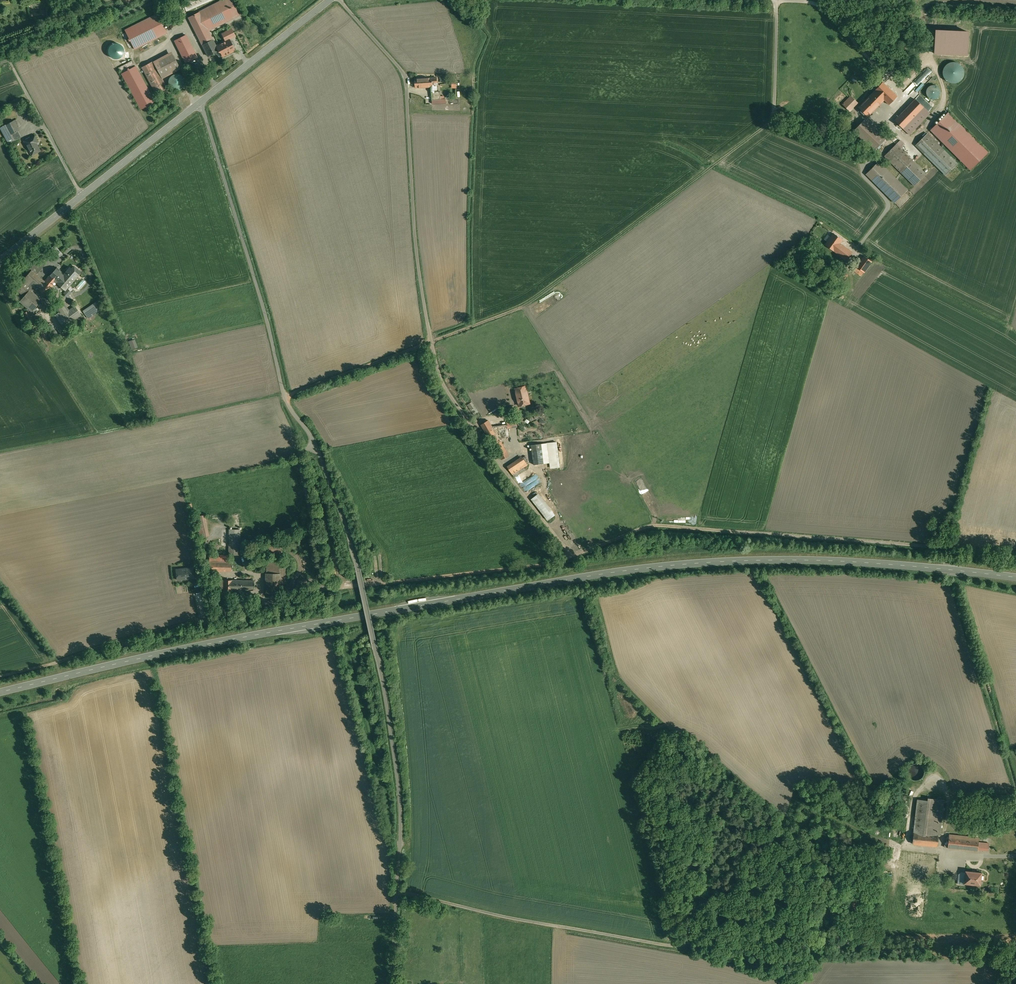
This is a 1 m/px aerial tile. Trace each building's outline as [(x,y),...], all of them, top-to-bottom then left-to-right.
[(183,2),(186,10),(208,0),(188,0),(183,2)] [(188,17),(208,56),(218,51),(216,46),(208,31),(240,15),(232,0),(223,0),(188,17)] [(156,13),(123,29),(133,49),(166,34),(156,13)] [(232,29),(226,32),(227,34),(227,35),(229,39),(235,36),(232,29)] [(185,35),(174,41),(179,52),(182,51),(188,62),(196,57),(185,35)] [(227,35),(223,36),(225,41),(221,43),(222,43),(216,46),(218,51),(219,51),(221,52),(223,56),(227,54),(228,54),(233,52),(233,51),(235,50),(233,46),(234,46),(234,45),(233,41),(232,41),(230,42),(229,39),(227,35)] [(173,55),(155,65),(162,78),(180,69),(173,55)] [(964,84),(967,65),(949,61),(945,80),(964,84)] [(153,62),(142,67),(156,94),(167,88),(162,78),(155,65),(153,62)] [(155,102),(136,66),(121,74),(141,110),(155,102)] [(170,77),(168,80),(168,82),(169,85),(170,87),(172,89),(174,90),(177,91),(180,90),(182,88),(184,86),(185,84),(185,81),(184,78),(182,76),(180,75),(177,74),(174,74),(172,75),(170,77)] [(433,79),(416,79),(416,88),(432,87),(433,87),(433,83),(433,79)] [(897,96),(883,82),(871,94),(875,98),(875,99),(880,104),(884,100),(889,105),(897,96)] [(941,85),(928,87),(930,100),(943,97),(941,85)] [(441,92),(432,93),(432,101),(441,100),(441,92)] [(871,94),(859,107),(868,116),(875,109),(880,104),(875,99),(875,98),(871,94)] [(929,112),(916,99),(895,121),(903,129),(910,122),(915,127),(929,112)] [(20,101),(13,104),(16,109),(23,106),(20,101)] [(988,152),(948,113),(931,131),(970,170),(988,152)] [(14,120),(1,127),(9,143),(21,137),(17,131),(19,130),(18,127),(21,126),(17,119),(14,120)] [(886,138),(867,119),(862,124),(856,130),(860,135),(862,133),(877,147),(886,138)] [(928,134),(916,145),(933,162),(945,151),(928,134)] [(35,136),(24,141),(32,155),(40,151),(36,143),(38,142),(35,136)] [(913,160),(897,144),(885,156),(901,172),(913,160)] [(957,163),(945,151),(933,162),(946,175),(957,163)] [(907,190),(879,161),(866,174),(895,203),(907,190)] [(956,173),(959,175),(964,169),(959,165),(952,173),(954,175),(956,173)] [(842,240),(834,233),(826,245),(834,251),(838,253),(843,246),(840,243),(842,240)] [(62,254),(54,246),(49,250),(57,259),(62,254)] [(843,246),(838,253),(847,260),(852,252),(843,246)] [(864,256),(854,270),(861,276),(872,261),(864,256)] [(64,274),(57,268),(44,282),(36,275),(46,264),(40,258),(27,272),(29,273),(16,288),(25,296),(30,290),(34,286),(45,295),(53,286),(53,287),(57,283),(64,274)] [(64,274),(57,283),(65,290),(78,275),(70,267),(64,274)] [(42,300),(30,290),(25,296),(20,302),(28,308),(32,312),(42,300)] [(84,310),(89,318),(104,308),(99,300),(84,310)] [(75,306),(69,311),(62,302),(59,304),(57,302),(55,303),(55,304),(54,305),(60,314),(56,317),(63,327),(81,315),(75,306)] [(32,312),(28,308),(27,309),(28,311),(24,313),(30,325),(41,319),(37,313),(34,315),(31,312),(32,312)] [(526,386),(515,388),(519,406),(530,403),(526,386)] [(473,401),(469,404),(474,413),(479,410),(473,401)] [(492,426),(488,420),(481,424),(493,445),(493,444),(497,451),(504,447),(499,439),(492,426)] [(507,424),(492,426),(499,439),(509,437),(508,428),(508,424),(507,424)] [(541,444),(531,445),(534,465),(544,463),(541,444)] [(504,447),(497,451),(502,459),(509,455),(504,447)] [(522,460),(516,464),(514,462),(507,466),(514,477),(526,470),(524,467),(528,464),(526,463),(524,459),(522,460)] [(522,483),(526,491),(542,482),(537,474),(524,481),(525,482),(522,483)] [(542,492),(534,498),(550,521),(558,515),(542,492)] [(205,514),(200,516),(202,524),(200,524),(201,528),(208,526),(205,514)] [(240,529),(229,529),(229,555),(231,555),(240,555),(240,529)] [(278,539),(268,543),(270,549),(280,546),(278,539)] [(240,555),(231,555),(231,562),(231,571),(239,571),(240,555)] [(217,562),(209,562),(209,571),(217,571),(217,562)] [(222,562),(217,562),(217,571),(231,571),(231,562),(222,562)] [(280,563),(267,562),(266,594),(280,594),(280,584),(285,584),(285,568),(280,568),(280,563)] [(192,567),(176,569),(177,580),(194,578),(192,567)] [(232,580),(224,580),(223,596),(232,596),(232,590),(232,580)] [(254,580),(232,580),(232,590),(254,590),(254,580)] [(919,764),(917,763),(915,763),(914,764),(913,764),(912,764),(911,765),(910,766),(909,766),(909,767),(908,768),(908,769),(908,770),(908,771),(908,772),(908,773),(908,774),(908,775),(909,776),(909,777),(910,778),(911,778),(911,779),(912,779),(914,780),(915,780),(916,780),(918,780),(919,779),(921,779),(922,778),(922,777),(923,776),(924,775),(924,774),(924,773),(924,772),(924,770),(924,769),(923,768),(923,767),(922,766),(921,765),(920,765),(920,764),(919,764)] [(944,800),(928,798),(928,800),(918,799),(914,833),(913,843),(937,846),(938,836),(940,836),(944,800)] [(979,838),(949,835),(948,845),(945,845),(945,847),(978,851),(978,847),(989,848),(989,843),(979,842),(979,838)] [(916,853),(902,851),(901,862),(915,864),(916,853)] [(982,872),(966,871),(964,883),(980,885),(980,884),(981,884),(982,884),(982,883),(983,883),(983,882),(983,881),(982,881),(982,880),(981,880),(982,872)] [(920,904),(921,883),(917,883),(917,888),(914,888),(913,904),(920,904)] [(915,915),(923,915),(923,907),(915,907),(915,915)]
